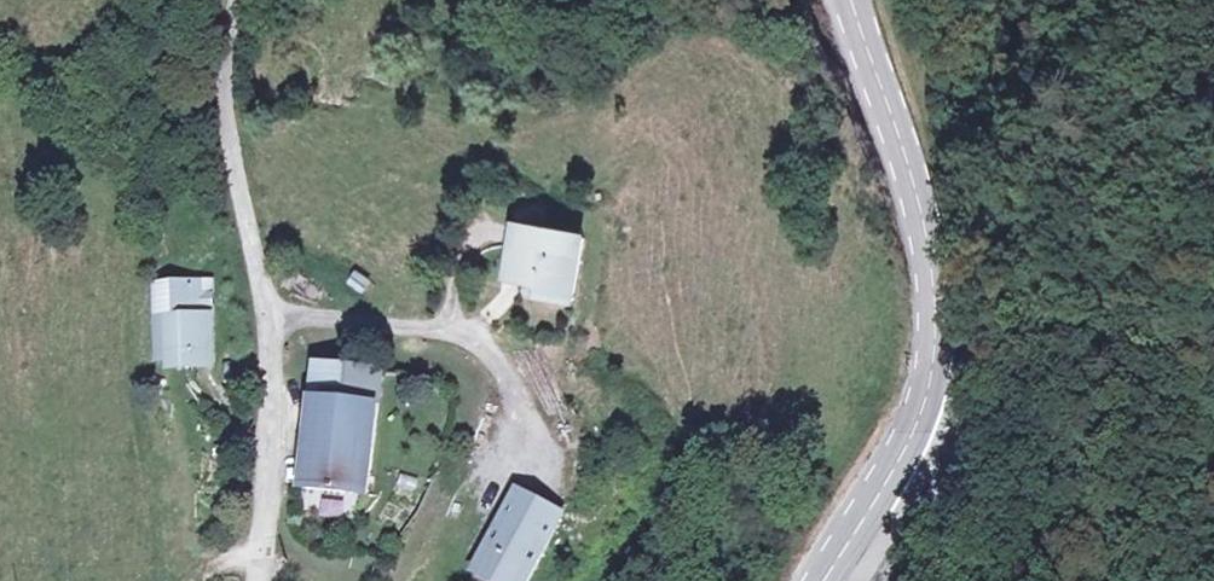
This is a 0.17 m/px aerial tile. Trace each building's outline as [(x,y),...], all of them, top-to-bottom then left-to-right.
[(550,244),(537,297),(569,302),(565,321),(603,328),(618,260),(550,244)] [(239,292),(184,291),(182,349),(193,348),(193,370),(214,371),(214,379),(237,379),(239,292)] [(341,382),(321,501),(383,510),(404,393),(341,382)] [(491,564),(524,580),(541,580),(580,506),(534,482),(491,564)]
